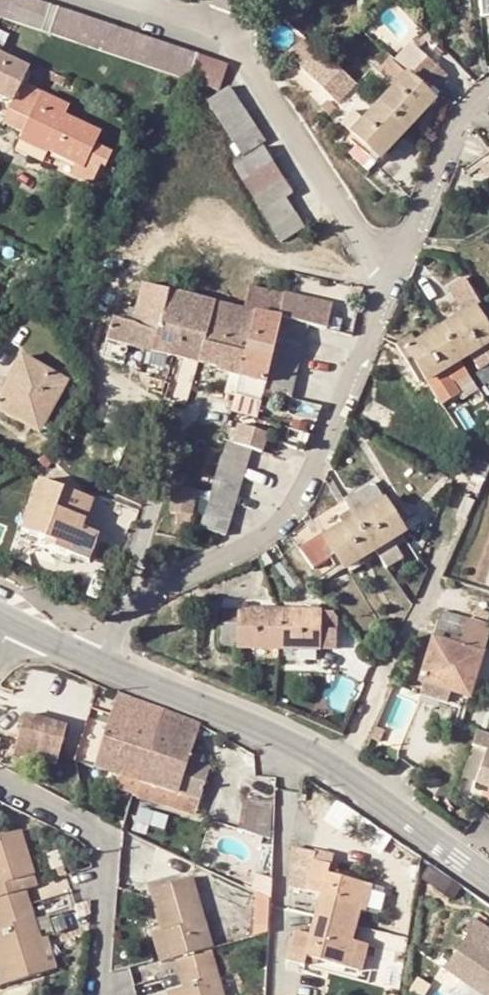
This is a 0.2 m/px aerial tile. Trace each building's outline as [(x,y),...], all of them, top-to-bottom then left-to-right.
[(14,11),(18,0),(4,0),(2,7),(14,11)] [(29,16),(34,0),(18,0),(14,11),(29,16)] [(43,20),(51,0),(34,0),(29,16),(43,20)] [(65,26),(72,3),(64,0),(59,0),(53,22),(65,26)] [(65,26),(79,30),(87,7),(72,3),(65,26)] [(79,30),(92,35),(100,12),(87,7),(79,30)] [(92,35),(106,39),(114,16),(100,12),(92,35)] [(106,39),(121,44),(128,21),(114,16),(106,39)] [(121,44),(135,49),(143,26),(128,21),(121,44)] [(135,49),(150,54),(158,31),(143,26),(135,49)] [(150,54),(164,59),(173,35),(158,31),(150,54)] [(179,64),(187,40),(173,35),(164,59),(179,64)] [(191,70),(200,44),(187,40),(179,64),(189,67),(189,69),(191,70)] [(205,75),(215,49),(200,44),(191,70),(205,75)] [(13,95),(1,122),(18,130),(17,133),(48,147),(48,146),(76,157),(84,161),(96,135),(101,124),(66,108),(71,99),(21,76),(28,62),(0,49),(0,89),(13,95)] [(219,79),(224,62),(227,53),(215,49),(205,75),(219,79)] [(412,64),(431,82),(434,79),(445,67),(426,49),(412,64)] [(345,59),(342,62),(356,76),(359,73),(345,59)] [(341,93),(356,76),(342,62),(326,79),(341,93)] [(373,143),(368,150),(373,155),(406,119),(436,87),(431,82),(426,86),(407,68),(406,67),(378,96),(363,112),(352,123),(373,143)] [(232,74),(209,89),(218,104),(241,89),(232,74)] [(226,117),(249,102),(241,89),(218,104),(226,117)] [(249,102),(226,117),(235,132),(259,117),(249,102)] [(353,102),(342,112),(352,123),(363,112),(353,102)] [(368,150),(373,143),(352,123),(342,112),(340,115),(353,128),(348,132),(368,150)] [(256,136),(266,130),(259,117),(235,132),(242,144),(247,141),(256,136)] [(13,142),(43,156),(48,147),(17,133),(13,142)] [(84,161),(76,157),(72,165),(91,174),(99,157),(104,159),(112,143),(96,135),(84,161)] [(256,136),(247,141),(249,144),(235,154),(244,169),(273,151),(264,136),(258,139),(256,136)] [(475,156),(480,165),(488,159),(488,147),(475,156)] [(273,151),(244,169),(253,185),(283,167),(273,151)] [(286,187),(293,183),(283,167),(253,185),(263,200),(286,187)] [(286,187),(263,200),(272,215),(295,202),(286,187)] [(281,230),(303,216),(295,202),(272,215),(281,230)] [(132,213),(145,218),(148,207),(139,203),(132,213)] [(182,312),(164,307),(169,283),(142,275),(131,317),(110,311),(105,331),(174,346),(182,312)] [(246,280),(244,303),(251,304),(252,301),(278,306),(277,311),(305,316),(325,320),(331,296),(246,280)] [(174,346),(197,352),(204,318),(209,294),(169,283),(164,307),(182,312),(174,346)] [(462,351),(488,335),(488,322),(481,308),(488,303),(483,293),(474,298),(441,318),(419,332),(402,343),(408,352),(413,349),(425,367),(428,371),(445,361),(462,351)] [(204,318),(246,329),(251,304),(244,303),(209,294),(204,318)] [(251,304),(246,329),(239,367),(264,373),(265,368),(269,353),(295,359),(299,343),(271,337),(274,324),(277,311),(278,306),(252,301),(251,304)] [(305,316),(277,311),(274,324),(302,330),(305,316)] [(215,362),(239,367),(246,329),(204,318),(197,352),(216,358),(215,362)] [(271,337),(299,343),(302,330),(274,324),(271,337)] [(414,324),(397,335),(402,343),(419,332),(414,324)] [(98,329),(96,340),(103,342),(105,331),(98,329)] [(102,348),(103,342),(96,340),(95,347),(102,348)] [(0,386),(0,403),(40,424),(68,370),(21,345),(0,386)] [(425,367),(413,349),(408,352),(418,371),(425,367)] [(265,368),(292,373),(295,359),(269,353),(265,368)] [(445,361),(428,371),(442,396),(459,386),(445,361)] [(262,382),(289,387),(292,373),(265,368),(264,373),(262,382)] [(259,442),(261,442),(267,424),(238,416),(233,434),(251,440),(259,442)] [(246,454),(251,440),(233,434),(227,433),(222,447),(246,454)] [(216,459),(242,467),(246,454),(222,447),(220,447),(216,459)] [(211,475),(237,483),(242,467),(216,459),(211,475)] [(373,474),(346,492),(349,497),(356,509),(383,492),(373,474)] [(91,494),(39,475),(20,526),(43,536),(43,540),(86,555),(96,528),(81,521),(91,494)] [(206,490),(233,497),(237,483),(211,475),(206,490)] [(172,521),(191,523),(194,507),(189,506),(192,482),(173,479),(168,504),(175,505),(172,521)] [(202,504),(228,512),(233,497),(206,490),(202,504)] [(345,516),(323,529),(329,539),(334,547),(340,556),(343,561),(375,541),(385,558),(400,549),(390,531),(401,524),(398,519),(393,510),(389,503),(383,492),(356,509),(345,516)] [(338,504),(345,516),(356,509),(349,497),(338,504)] [(198,518),(224,526),(228,512),(202,504),(198,518)] [(171,528),(189,531),(191,523),(172,521),(171,528)] [(313,559),(334,547),(329,539),(323,529),(299,544),(313,559)] [(467,553),(470,545),(459,541),(456,549),(467,553)] [(488,596),(488,591),(449,578),(441,604),(482,617),(488,596)] [(217,617),(216,638),(276,639),(280,602),(233,601),(221,600),(220,617),(217,617)] [(333,604),(280,602),(276,639),(295,639),(295,649),(313,650),(313,639),(329,640),(330,615),(333,615),(333,604)] [(422,675),(462,688),(468,690),(484,637),(488,638),(488,619),(482,617),(441,604),(419,674),(422,675)] [(205,722),(122,691),(98,765),(144,780),(181,792),(193,759),(205,722)] [(25,715),(17,754),(59,765),(69,726),(25,715)] [(488,790),(488,731),(479,729),(463,782),(488,790)] [(204,799),(214,766),(193,759),(181,792),(204,799)] [(181,792),(144,780),(139,794),(199,814),(204,799),(181,792)] [(273,837),(275,803),(244,802),(243,831),(273,837)] [(0,836),(0,924),(2,929),(0,929),(0,951),(10,982),(49,969),(44,948),(41,938),(30,903),(23,879),(32,875),(19,831),(0,836)] [(318,855),(294,847),(292,886),(323,896),(317,917),(360,929),(365,911),(371,886),(330,873),(331,867),(316,861),(318,855)] [(316,861),(331,867),(332,865),(333,860),(318,855),(316,861)] [(157,887),(164,920),(166,930),(173,959),(177,958),(180,972),(183,984),(177,986),(179,994),(222,994),(215,964),(212,950),(215,949),(200,878),(157,887)] [(289,961),(306,965),(308,957),(349,968),(356,943),(360,929),(317,917),(311,937),(298,933),(289,961)] [(449,968),(488,994),(488,926),(478,919),(468,935),(470,936),(449,968)] [(173,959),(166,930),(156,932),(163,961),(173,959)] [(41,938),(44,948),(50,946),(47,936),(41,938)] [(459,992),(463,994),(485,994),(465,982),(459,992)] [(169,994),(179,994),(177,986),(167,988),(169,994)]
